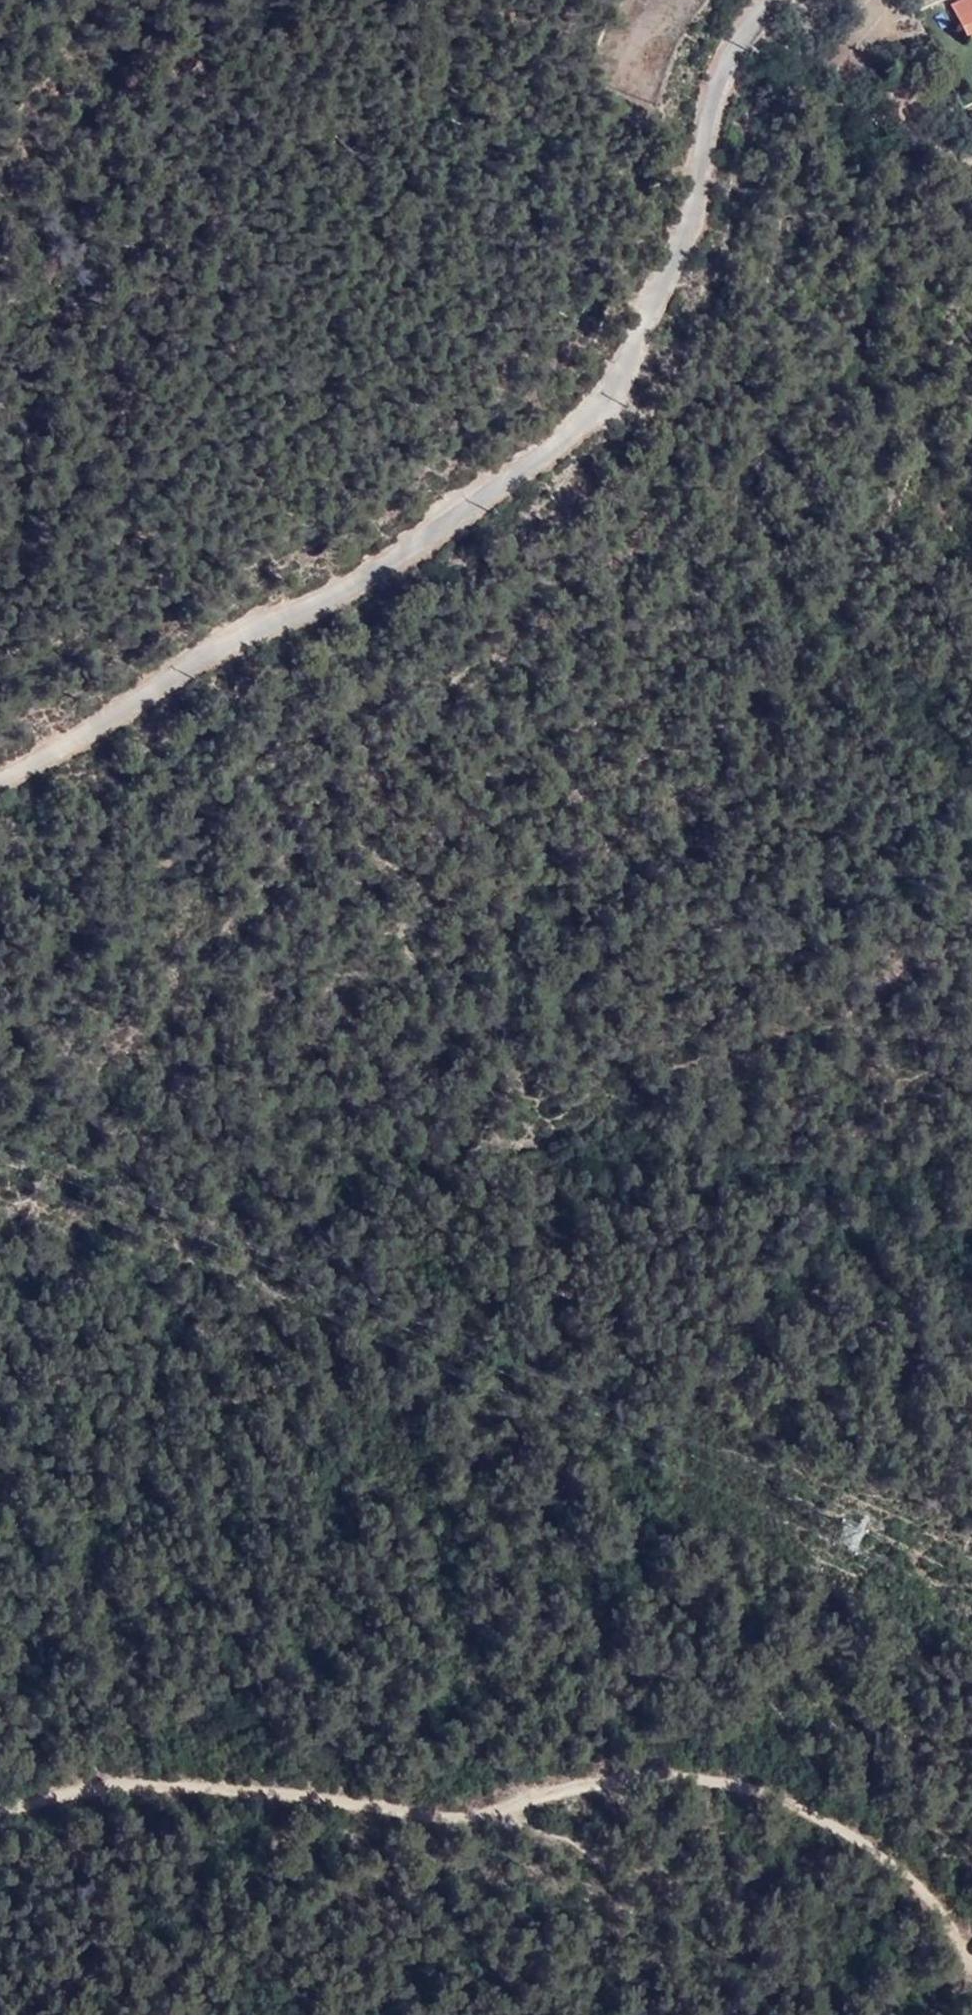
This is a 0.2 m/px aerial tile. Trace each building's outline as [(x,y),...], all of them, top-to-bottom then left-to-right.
[(942,4),(958,37),(971,30),(971,0),(949,0),(942,4)]
